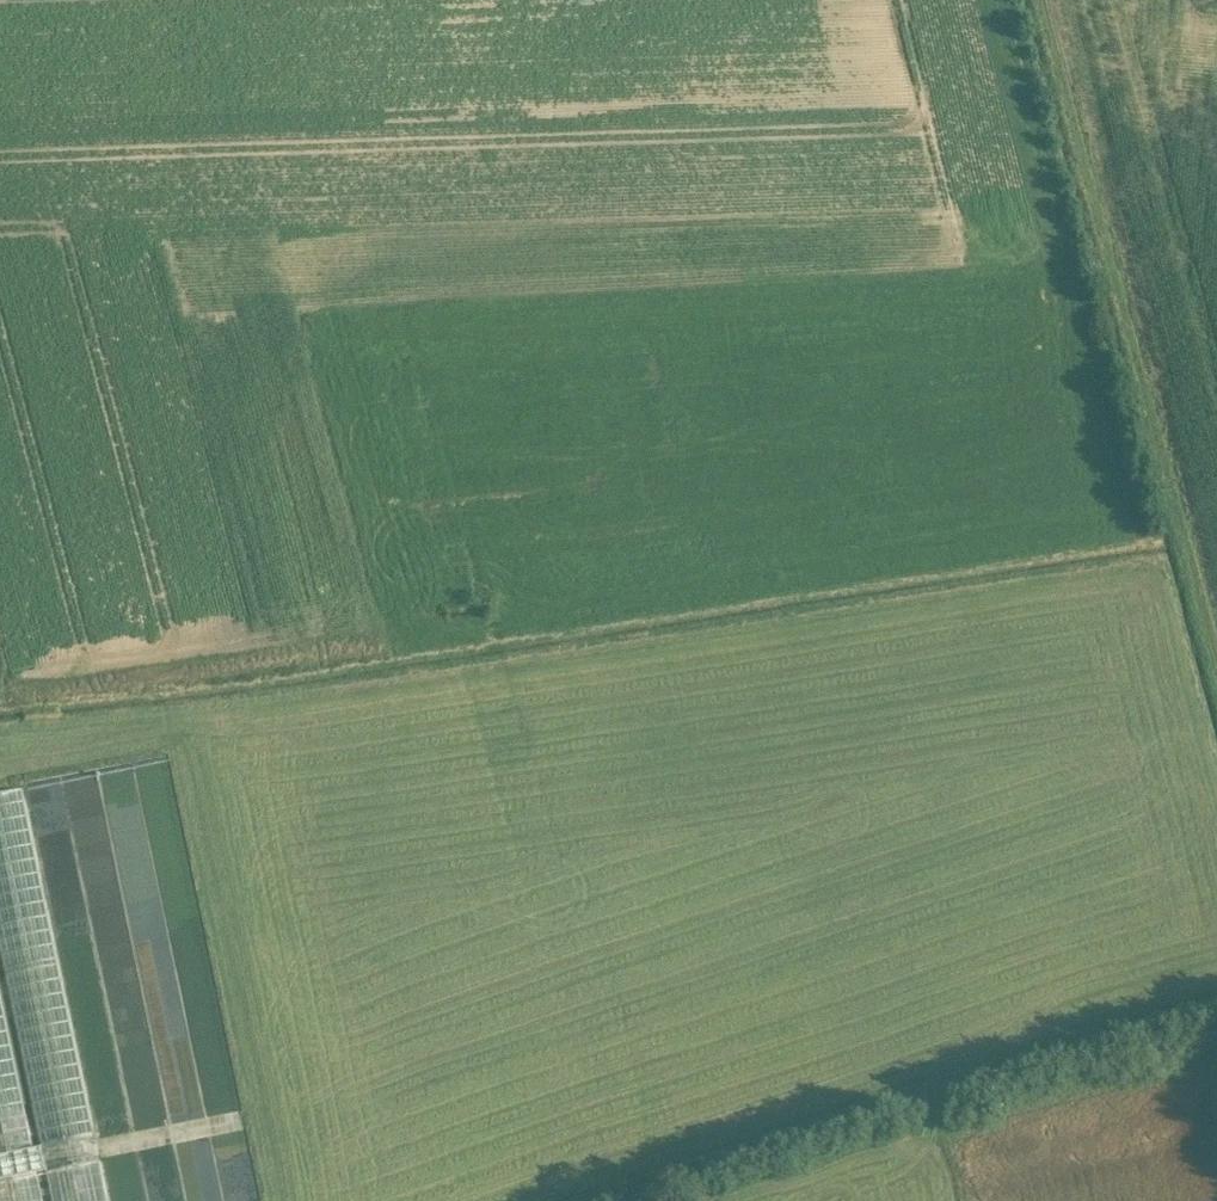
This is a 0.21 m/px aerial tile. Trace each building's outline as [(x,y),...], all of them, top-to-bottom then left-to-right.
[(21,791),(0,795),(0,954),(41,1149),(94,1138),(21,791)] [(0,992),(0,1158),(33,1151),(0,992)] [(37,1175),(44,1173),(99,1162),(94,1138),(41,1149),(33,1151),(0,1158),(0,1183),(37,1175)] [(44,1173),(50,1200),(107,1200),(99,1162),(44,1173)] [(0,1183),(0,1200),(43,1200),(37,1175),(0,1183)]
